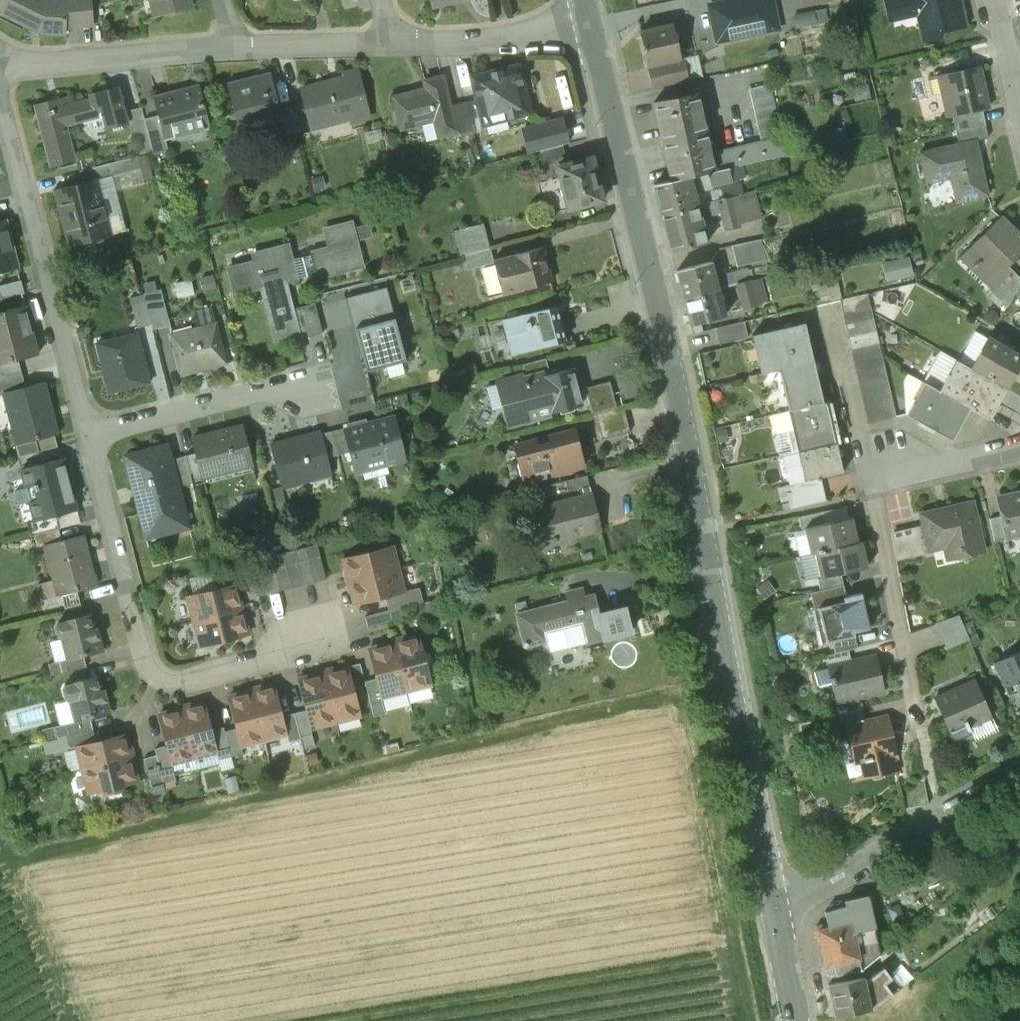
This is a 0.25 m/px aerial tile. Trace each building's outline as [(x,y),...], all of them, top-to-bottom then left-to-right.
[(48,0),(0,0),(0,12),(38,31),(65,32),(66,27),(67,1),(48,0)] [(67,1),(66,27),(93,25),(92,0),(67,0),(67,1)] [(159,15),(191,7),(189,0),(155,0),(159,15)] [(709,6),(717,40),(777,28),(771,0),(736,0),(709,6)] [(886,17),(917,10),(918,18),(916,18),(921,42),(940,38),(938,32),(963,26),(957,0),(882,0),(886,17)] [(673,23),(639,30),(647,66),(681,59),(673,23)] [(681,59),(647,66),(652,89),(689,80),(684,58),(681,59)] [(518,65),(471,77),(477,100),(484,124),(530,112),(518,65)] [(977,67),(944,75),(948,91),(942,92),(948,116),(952,115),(981,109),(986,108),(977,67)] [(346,81),(332,85),(331,82),(301,90),(304,102),(310,125),(349,115),(350,120),(368,115),(357,70),(344,74),(346,81)] [(443,76),(424,80),(426,88),(394,96),(402,127),(452,115),(443,76)] [(254,79),(228,85),(237,117),(263,111),(264,116),(278,113),(279,112),(278,109),(276,101),(278,100),(272,78),(255,83),(254,79)] [(769,83),(749,88),(761,142),(781,137),(769,83)] [(199,88),(174,95),(173,93),(154,98),(158,115),(164,137),(165,137),(183,132),(182,126),(207,119),(199,88)] [(120,91),(108,94),(114,118),(126,116),(120,91)] [(697,92),(655,101),(673,180),(729,167),(736,166),(785,155),(781,137),(761,142),(711,153),(697,92)] [(108,94),(68,104),(66,97),(34,104),(50,166),(76,159),(67,125),(100,116),(102,121),(114,118),(108,94)] [(477,100),(466,103),(473,132),(485,129),(484,124),(477,100)] [(304,102),(291,106),(297,129),(310,125),(304,102)] [(291,106),(278,109),(279,112),(278,113),(283,132),(297,129),(291,106)] [(142,107),(129,111),(140,154),(153,151),(145,118),(142,107)] [(981,109),(952,115),(956,131),(985,124),(981,109)] [(158,115),(145,118),(153,151),(154,154),(168,150),(165,140),(166,139),(165,137),(164,137),(158,115)] [(562,120),(527,129),(533,152),(540,150),(563,144),(568,143),(562,120)] [(985,124),(956,131),(959,144),(975,140),(988,138),(985,124)] [(959,144),(919,152),(925,178),(950,173),(956,202),(987,196),(975,140),(959,144)] [(563,144),(540,150),(543,163),(566,157),(563,144)] [(593,157),(558,166),(569,209),(604,200),(593,157)] [(736,166),(729,167),(732,180),(739,178),(736,166)] [(729,167),(673,180),(654,184),(661,213),(697,205),(694,192),(712,188),(712,185),(732,180),(729,167)] [(97,180),(57,190),(71,244),(111,234),(97,180)] [(732,197),(718,200),(721,212),(727,237),(741,233),(732,197)] [(697,205),(661,213),(671,250),(706,242),(700,217),(721,212),(718,200),(697,205)] [(959,257),(961,259),(968,252),(977,261),(971,268),(973,270),(975,269),(992,286),(1010,268),(1008,265),(1019,253),(1019,235),(1000,216),(959,257)] [(7,220),(0,222),(0,271),(18,266),(7,220)] [(351,222),(325,229),(330,247),(310,252),(311,255),(303,257),(308,275),(361,262),(351,222)] [(483,223),(455,230),(461,255),(489,248),(483,223)] [(760,239),(732,246),(737,267),(765,260),(760,239)] [(257,262),(230,269),(235,289),(261,282),(275,339),(299,333),(293,309),(292,310),(285,281),(308,275),(303,257),(295,259),(291,246),(255,255),(257,262)] [(542,247),(513,254),(522,289),(551,282),(542,247)] [(912,254),(884,260),(888,279),(916,273),(912,254)] [(711,261),(676,270),(684,298),(718,289),(737,284),(734,272),(715,277),(711,261)] [(748,268),(734,272),(737,284),(751,281),(748,268)] [(992,286),(989,290),(1002,303),(1019,277),(1010,268),(992,286)] [(835,270),(810,276),(817,305),(840,300),(842,299),(835,270)] [(751,281),(737,284),(744,309),(757,305),(751,281)] [(348,297),(356,327),(394,318),(386,287),(348,297)] [(718,289),(684,298),(690,324),(725,315),(718,289)] [(162,291),(144,295),(151,324),(153,330),(171,326),(162,291)] [(842,299),(840,300),(843,313),(871,306),(867,293),(842,299)] [(146,302),(134,305),(139,327),(151,324),(146,302)] [(315,304),(302,307),(310,337),(323,334),(315,304)] [(552,306),(503,319),(512,354),(566,340),(560,317),(555,318),(552,306)] [(871,306),(843,313),(846,325),(873,319),(871,306)] [(0,313),(0,365),(18,361),(37,356),(24,307),(0,313)] [(394,318),(356,327),(367,371),(406,361),(394,318)] [(873,319),(846,325),(849,337),(876,331),(873,319)] [(745,322),(715,329),(719,345),(749,338),(745,322)] [(215,323),(172,334),(182,374),(225,363),(215,323)] [(804,324),(752,336),(761,373),(780,369),(812,361),(804,324)] [(876,331),(849,337),(852,349),(879,343),(876,331)] [(138,333),(104,342),(110,367),(103,369),(109,394),(151,383),(138,333)] [(989,337),(971,368),(1006,388),(1019,363),(1019,355),(989,337)] [(879,343),(852,349),(854,361),(882,355),(879,343)] [(882,355),(854,361),(857,373),(885,367),(882,355)] [(545,359),(522,365),(525,376),(526,379),(542,375),(542,374),(548,373),(545,359)] [(971,368),(957,360),(939,391),(968,407),(989,419),(1006,388),(971,368)] [(0,380),(22,375),(18,361),(0,365),(0,380)] [(812,361),(780,369),(786,394),(789,394),(793,409),(822,402),(812,361)] [(548,373),(542,374),(542,375),(526,379),(525,376),(501,382),(507,405),(506,405),(502,411),(504,417),(509,421),(520,418),(525,421),(532,419),(534,414),(582,402),(573,366),(548,373)] [(885,367),(857,373),(860,385),(887,379),(885,367)] [(0,380),(0,396),(7,394),(8,395),(26,390),(25,388),(22,375),(0,380)] [(887,379),(860,385),(863,398),(890,391),(887,379)] [(609,381),(585,387),(591,414),(596,412),(616,407),(609,381)] [(939,391),(923,382),(905,413),(950,438),(968,407),(939,391)] [(26,390),(8,395),(20,443),(35,439),(36,440),(53,436),(47,410),(51,409),(44,384),(25,388),(26,390)] [(890,391),(863,398),(866,410),(893,403),(890,391)] [(793,409),(788,410),(774,414),(778,432),(792,429),(797,451),(836,442),(827,401),(793,409)] [(893,403),(866,410),(869,423),(896,417),(893,403)] [(616,407),(596,412),(603,439),(631,432),(624,405),(616,407)] [(394,418),(345,430),(350,452),(356,473),(364,471),(363,467),(384,462),(385,465),(405,460),(394,418)] [(242,425),(194,438),(203,473),(251,460),(242,425)] [(344,428),(332,431),(338,455),(350,452),(345,430),(344,428)] [(332,431),(320,434),(326,458),(338,455),(332,431)] [(573,431),(518,445),(515,450),(517,458),(522,461),(519,466),(522,475),(527,478),(581,464),(584,459),(578,434),(573,431)] [(319,432),(272,444),(283,486),(300,482),(299,480),(330,472),(326,458),(320,434),(319,432)] [(53,436),(36,440),(38,452),(56,447),(53,436)] [(836,442),(797,451),(804,480),(820,476),(843,471),(836,442)] [(168,445),(125,456),(146,538),(189,527),(168,445)] [(63,459),(22,470),(27,486),(34,484),(38,500),(30,502),(35,520),(76,509),(63,459)] [(587,475),(566,480),(569,492),(590,487),(587,475)] [(804,480),(785,484),(791,508),(826,500),(820,476),(804,480)] [(1010,493),(1011,501),(997,504),(1000,516),(1004,534),(1006,534),(1019,530),(1019,491),(1010,493)] [(592,494),(535,509),(539,526),(548,524),(553,542),(601,530),(592,494)] [(971,503),(919,515),(922,528),(928,551),(956,545),(959,556),(982,551),(971,503)] [(822,511),(798,517),(801,528),(804,527),(824,523),(822,511)] [(1000,516),(988,519),(993,542),(1007,539),(1006,534),(1004,534),(1000,516)] [(824,523),(804,527),(810,553),(814,552),(857,542),(851,517),(824,523)] [(58,528),(35,534),(38,546),(45,545),(61,540),(58,528)] [(922,528),(890,536),(895,559),(928,551),(922,528)] [(61,540),(45,545),(50,562),(52,562),(60,594),(95,585),(82,535),(61,540)] [(857,542),(814,552),(820,577),(840,573),(867,566),(861,541),(857,542)] [(317,544),(305,547),(314,581),(326,578),(317,544)] [(392,545),(343,557),(349,581),(398,568),(392,545)] [(305,547),(294,550),(302,584),(314,581),(305,547)] [(294,550),(282,552),(291,587),(302,584),(294,550)] [(282,552),(270,555),(279,590),(291,587),(282,552)] [(270,555),(259,558),(268,593),(279,590),(270,555)] [(259,558),(247,561),(256,596),(268,593),(259,558)] [(398,568),(349,581),(355,604),(385,597),(404,592),(404,591),(398,568)] [(820,577),(816,578),(819,590),(842,584),(840,573),(820,577)] [(235,582),(186,595),(193,621),(242,608),(235,582)] [(842,597),(845,596),(842,584),(819,590),(809,592),(813,609),(817,608),(817,607),(843,601),(842,597)] [(404,592),(385,597),(388,610),(401,607),(422,601),(419,587),(404,591),(404,592)] [(843,601),(817,607),(817,608),(825,642),(831,641),(854,635),(853,631),(869,627),(860,593),(845,596),(842,597),(843,601)] [(594,595),(517,614),(524,641),(521,646),(526,648),(527,644),(547,640),(548,646),(584,637),(586,642),(604,637),(599,613),(594,595)] [(624,606),(599,613),(604,637),(630,631),(624,606)] [(388,610),(364,616),(367,628),(404,619),(401,607),(388,610)] [(242,608),(193,621),(200,647),(249,634),(242,608)] [(89,615),(57,623),(55,627),(58,637),(62,639),(63,638),(68,659),(83,655),(101,650),(98,639),(99,638),(97,627),(93,628),(89,615)] [(958,615),(934,623),(945,649),(968,639),(958,615)] [(418,635),(393,642),(406,691),(431,684),(426,668),(429,667),(431,663),(429,653),(424,651),(422,651),(418,635)] [(857,647),(854,635),(831,641),(833,652),(847,649),(857,647)] [(393,642),(369,648),(376,678),(381,697),(406,691),(393,642)] [(833,652),(824,654),(827,667),(850,662),(847,649),(833,652)] [(993,663),(1007,695),(1019,689),(1019,691),(1019,650),(993,663)] [(68,659),(49,664),(51,675),(86,666),(83,655),(68,659)] [(850,662),(827,667),(813,670),(817,684),(830,681),(835,702),(883,690),(875,656),(850,662)] [(359,663),(348,666),(353,688),(365,685),(364,681),(359,663)] [(348,666),(323,672),(335,722),(360,715),(353,688),(348,666)] [(323,672),(297,679),(305,710),(310,728),(335,722),(323,672)] [(97,677),(65,685),(63,689),(66,699),(69,701),(71,701),(77,722),(91,718),(109,713),(106,700),(107,700),(104,689),(101,690),(97,677)] [(376,678),(364,681),(365,685),(373,717),(385,714),(381,697),(376,678)] [(973,680),(934,698),(947,728),(962,722),(964,727),(989,716),(973,680)] [(274,684),(251,690),(263,740),(287,734),(282,716),(274,684)] [(251,690),(228,696),(236,728),(240,746),(263,740),(251,690)] [(204,702),(181,708),(194,758),(217,752),(212,730),(204,702)] [(181,708),(158,714),(166,747),(170,764),(194,758),(181,708)] [(860,708),(834,713),(838,729),(845,727),(845,726),(863,722),(860,708)] [(305,710),(294,713),(300,738),(303,748),(314,745),(310,728),(305,710)] [(294,713),(282,716),(287,734),(289,741),(300,738),(294,713)] [(863,722),(845,726),(845,727),(854,765),(860,764),(863,777),(894,770),(885,735),(890,734),(886,717),(863,722)] [(77,722),(56,727),(59,737),(69,735),(93,728),(91,718),(77,722)] [(223,727),(212,730),(217,752),(219,759),(230,756),(224,731),(223,727)] [(93,728),(69,735),(72,747),(78,745),(97,740),(94,728),(93,728)] [(236,728),(224,731),(230,756),(242,753),(240,746),(236,728)] [(97,740),(78,745),(84,768),(131,756),(126,733),(97,740)] [(166,747),(154,750),(156,756),(163,784),(175,781),(170,764),(166,747)] [(131,756),(84,768),(90,794),(102,791),(107,794),(122,790),(125,785),(138,782),(131,756)] [(156,756),(145,758),(154,792),(164,789),(163,784),(156,756)] [(923,779),(898,784),(902,809),(927,804),(923,779)] [(867,895),(844,901),(845,906),(824,911),(828,927),(824,924),(816,926),(813,931),(815,939),(820,941),(825,965),(832,964),(835,975),(862,969),(881,954),(867,895)] [(896,964),(881,967),(888,995),(900,986),(896,964)] [(863,977),(827,984),(834,1016),(870,1008),(863,977)]
